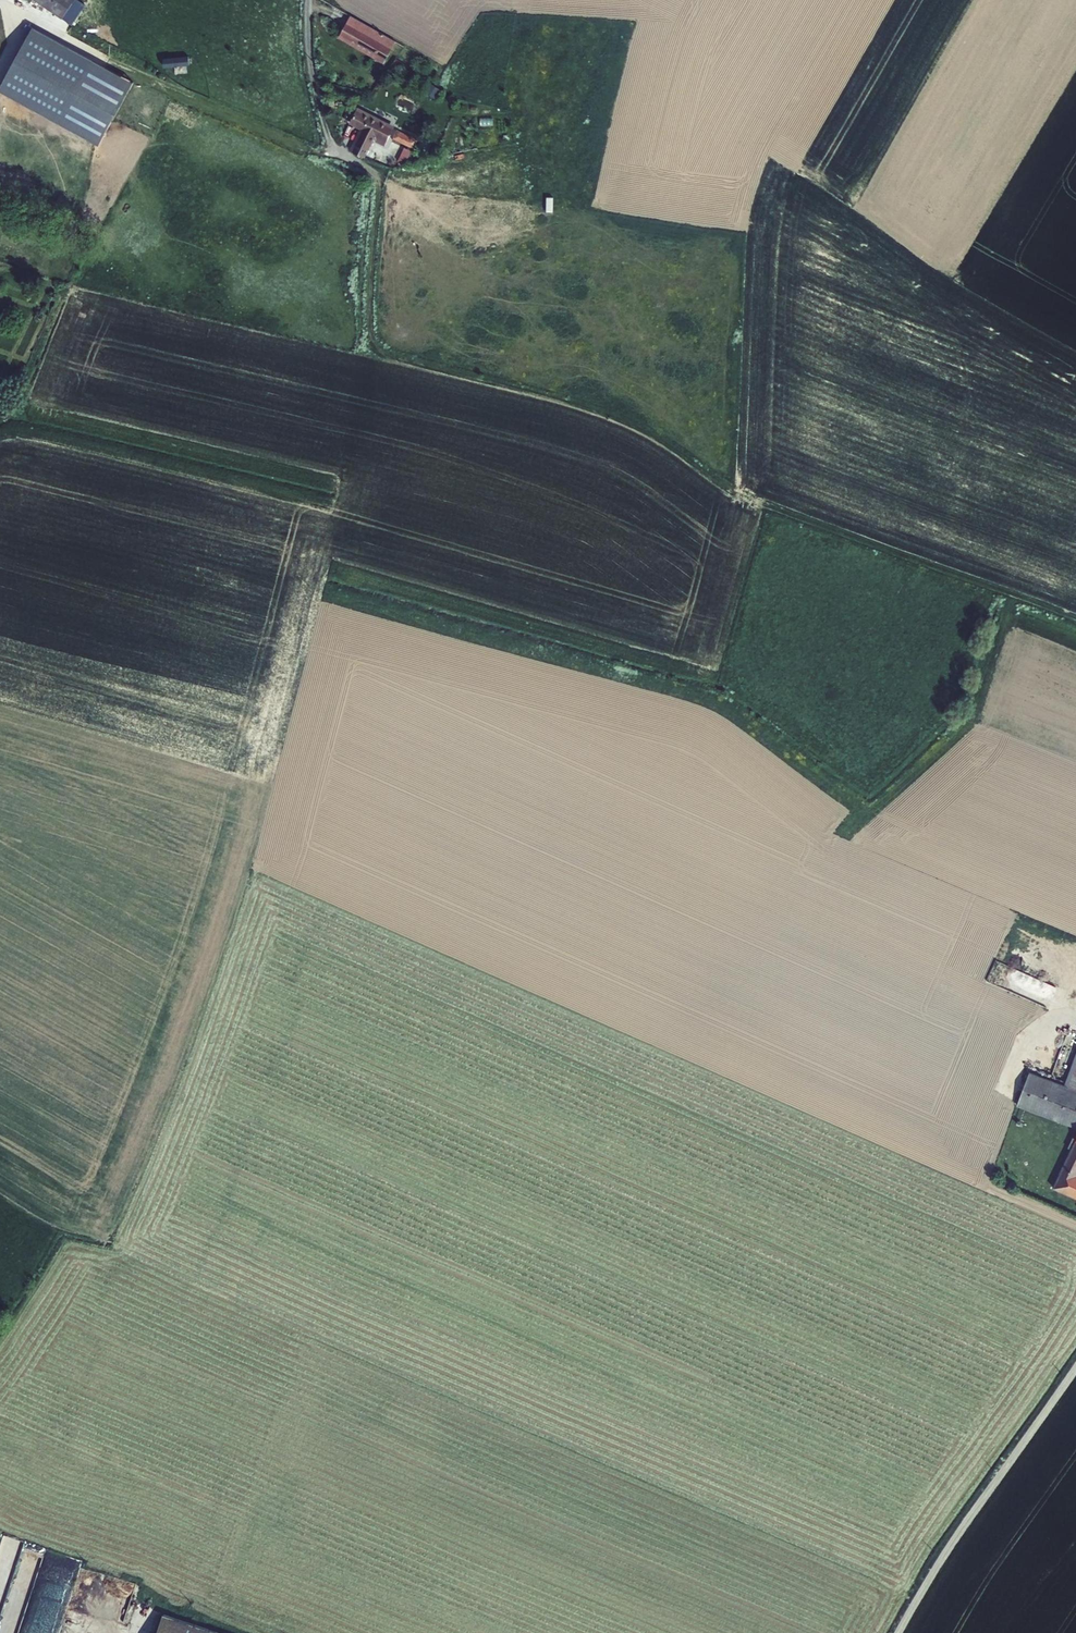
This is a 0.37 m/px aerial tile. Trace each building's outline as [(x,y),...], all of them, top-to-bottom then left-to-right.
[(70,25),(85,3),(80,0),(34,0),(70,25)] [(32,29),(0,88),(0,91),(99,145),(133,82),(32,29)] [(389,139),(396,123),(358,105),(349,123),(358,127),(349,149),(367,157),(374,140),(385,145),(379,159),(392,165),(402,144),(389,139)] [(997,959),(988,979),(1024,995),(1033,974),(997,959)] [(1069,1081),(1028,1069),(1016,1107),(1075,1125),(1075,1059),(1069,1081)] [(1073,1130),(1053,1190),(1075,1197),(1075,1131),(1073,1130)] [(153,1632),(229,1632),(159,1612),(153,1632)]
